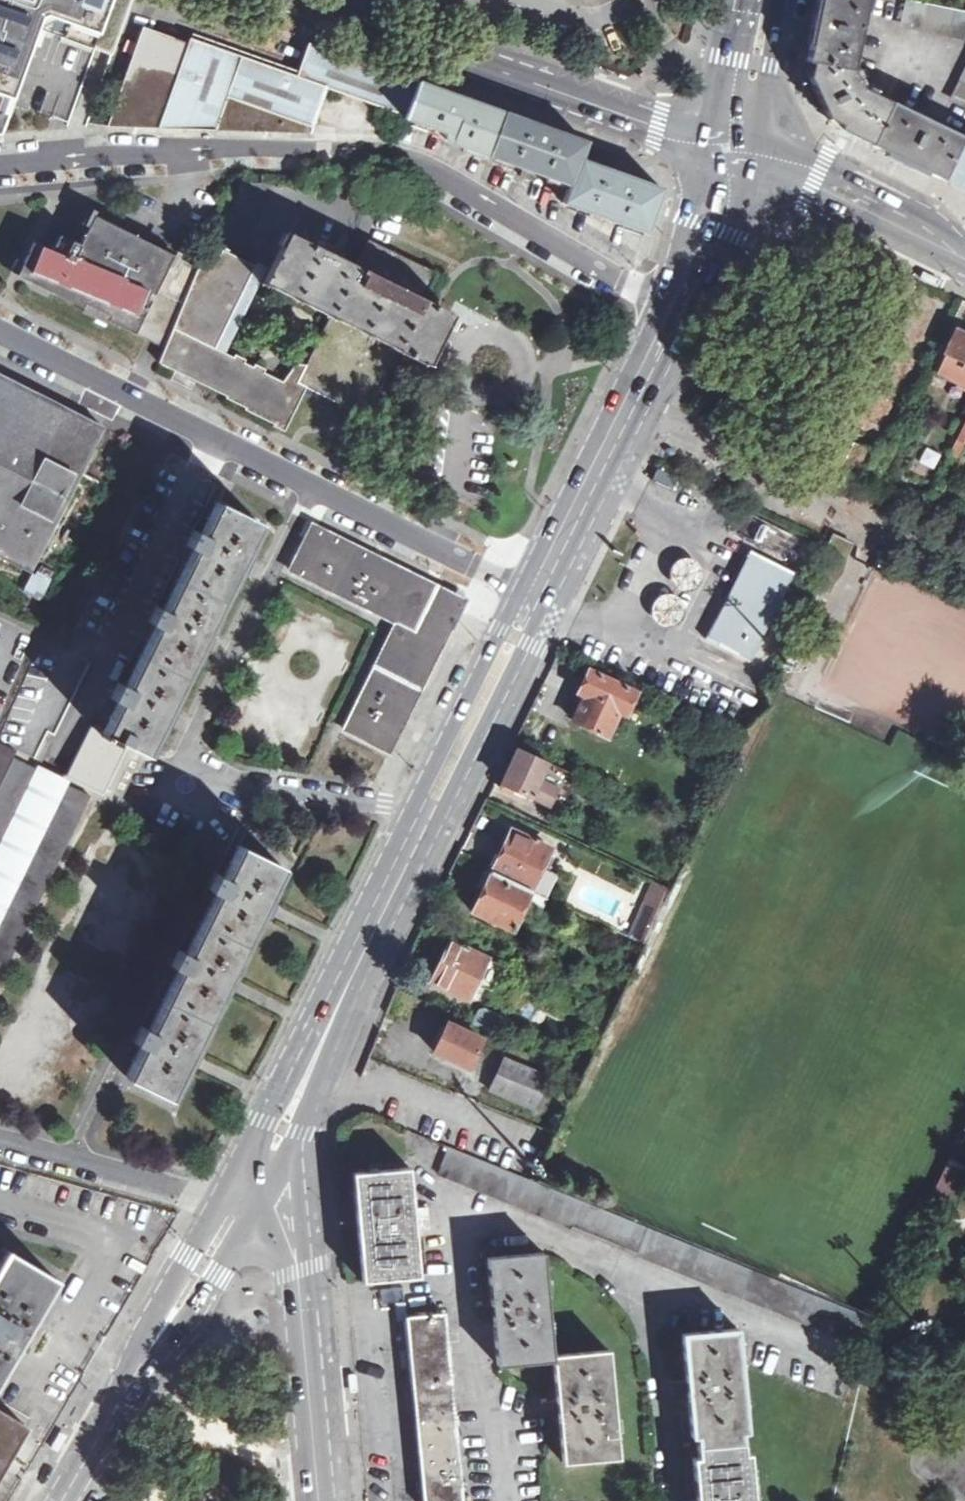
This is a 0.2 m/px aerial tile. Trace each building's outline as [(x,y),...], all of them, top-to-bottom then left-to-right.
[(2,133),(40,30),(113,55),(132,0),(0,0),(0,134),(2,133)] [(868,0),(820,0),(810,46),(807,61),(809,61),(811,62),(854,70),(862,28),(866,28),(868,19),(865,18),(868,0)] [(911,0),(906,27),(964,38),(964,11),(911,0)] [(406,116),(418,81),(416,80),(416,81),(309,43),(297,76),(190,38),(188,44),(144,28),(116,105),(108,127),(311,133),(326,87),(406,116)] [(600,63),(579,54),(576,62),(597,71),(600,63)] [(854,70),(811,62),(808,76),(817,97),(827,118),(841,124),(860,85),(858,80),(861,79),(857,70),(854,70)] [(953,94),(964,100),(964,70),(953,94)] [(404,118),(444,133),(449,142),(522,168),(520,176),(532,180),(534,172),(569,185),(562,202),(646,232),(662,189),(580,158),(586,141),(551,129),(444,91),(418,81),(406,116),(404,118)] [(860,85),(841,124),(839,128),(863,140),(942,179),(962,137),(923,117),(925,114),(915,108),(913,112),(862,87),(860,85)] [(962,137),(942,179),(964,190),(964,138),(962,137)] [(217,233),(217,246),(225,246),(244,247),(244,233),(249,234),(250,221),(255,221),(255,208),(261,208),(261,195),(265,195),(266,182),(239,181),(239,194),(234,194),(233,208),(228,208),(228,220),(222,220),(222,233),(217,233)] [(162,347),(201,268),(94,216),(80,245),(60,235),(52,250),(51,252),(40,247),(24,279),(51,293),(162,347)] [(366,416),(399,349),(408,354),(424,361),(447,316),(447,315),(446,314),(447,313),(446,312),(443,310),(433,305),(424,300),(438,272),(368,237),(354,264),(290,232),(265,282),(332,316),(305,370),(298,383),(307,387),(366,416)] [(24,279),(40,247),(51,252),(52,250),(34,241),(23,262),(17,275),(24,279)] [(210,249),(201,268),(162,347),(155,363),(275,421),(273,426),(285,431),(304,393),(291,387),(301,368),(295,365),(286,384),(264,373),(266,369),(255,364),(253,368),(245,363),(247,360),(235,354),(233,358),(215,349),(241,297),(256,266),(223,251),(221,254),(210,249)] [(921,276),(939,285),(943,278),(925,269),(921,276)] [(934,375),(964,315),(964,301),(963,300),(961,302),(960,306),(928,373),(934,375)] [(933,378),(964,394),(964,315),(934,375),(933,378)] [(305,370),(301,368),(291,387),(304,393),(307,387),(298,383),(305,370)] [(0,377),(0,550),(33,567),(103,429),(0,377)] [(964,422),(964,399),(946,433),(957,439),(964,422)] [(964,443),(964,422),(957,439),(964,443)] [(259,523),(217,503),(202,534),(193,529),(186,546),(194,550),(165,610),(156,606),(148,621),(157,626),(126,686),(118,682),(110,698),(120,702),(105,733),(91,726),(67,776),(103,793),(128,745),(145,753),(259,523)] [(395,622),(415,632),(429,603),(437,586),(436,586),(313,523),(290,570),(395,622)] [(750,550),(748,556),(749,557),(707,639),(749,661),(794,573),(750,550)] [(665,571),(666,585),(677,594),(691,593),(700,582),(699,568),(688,558),(674,560),(665,571)] [(395,622),(375,668),(420,689),(440,648),(464,600),(437,586),(429,603),(415,632),(395,622)] [(644,605),(645,619),(656,629),(670,627),(679,616),(678,602),(667,593),(653,594),(644,605)] [(391,751),(420,689),(375,668),(345,730),(391,752),(391,751)] [(588,670),(578,692),(586,695),(574,721),(607,737),(619,711),(626,714),(636,692),(599,675),(588,670)] [(13,758),(16,751),(0,743),(0,785),(13,758)] [(518,748),(502,782),(509,785),(506,791),(511,793),(514,788),(549,804),(557,788),(538,780),(546,762),(518,748)] [(38,770),(13,758),(0,785),(0,847),(38,770)] [(546,762),(538,780),(557,788),(549,804),(564,811),(580,776),(574,774),(546,762)] [(60,797),(62,798),(68,785),(38,770),(0,847),(0,919),(60,797)] [(0,919),(0,980),(91,796),(68,785),(62,798),(60,797),(0,919)] [(695,831),(686,827),(681,835),(691,840),(695,831)] [(511,829),(491,871),(532,890),(547,898),(558,874),(543,867),(551,848),(511,829)] [(281,866),(240,847),(225,877),(215,873),(208,889),(217,893),(187,953),(178,949),(171,965),(180,969),(150,1030),(141,1025),(133,1041),(142,1046),(127,1077),(168,1096),(188,1057),(225,980),(263,904),(281,866)] [(472,911),(512,930),(532,890),(491,871),(472,911)] [(653,887),(650,894),(661,899),(664,892),(653,887)] [(637,921),(630,935),(641,941),(648,925),(637,921)] [(430,980),(468,998),(488,957),(450,939),(430,980)] [(469,1024),(497,1037),(505,1021),(477,1008),(469,1024)] [(434,1051),(469,1067),(482,1038),(448,1023),(434,1051)] [(491,1090),(537,1110),(552,1076),(506,1056),(491,1090)] [(860,1347),(871,1318),(448,1146),(436,1176),(860,1347)] [(942,1210),(947,1213),(964,1177),(964,1165),(950,1158),(928,1203),(942,1210)] [(362,1281),(419,1276),(409,1167),(352,1172),(362,1281)] [(0,1263),(0,1375),(56,1279),(7,1250),(0,1263)] [(553,1355),(543,1253),(485,1258),(489,1305),(477,1306),(478,1316),(484,1315),(485,1320),(491,1320),(495,1367),(552,1362),(551,1355),(553,1355)] [(444,1314),(406,1317),(406,1319),(423,1500),(461,1500),(444,1314)] [(685,1382),(673,1383),(674,1393),(679,1393),(680,1398),(686,1398),(690,1438),(694,1438),(696,1457),(692,1458),(696,1500),(684,1500),(754,1500),(749,1454),(745,1455),(743,1435),(748,1435),(738,1328),(680,1333),(685,1382)] [(553,1355),(551,1355),(552,1362),(556,1402),(543,1403),(544,1413),(550,1413),(551,1418),(557,1417),(561,1463),(619,1458),(610,1350),(553,1355)] [(354,1375),(348,1375),(351,1398),(357,1398),(354,1375)] [(166,1424),(175,1407),(173,1406),(170,1404),(161,1421),(166,1424)] [(25,1425),(0,1410),(0,1468),(25,1425)] [(67,1424),(59,1419),(45,1441),(48,1443),(52,1446),(67,1424)] [(282,1486),(282,1500),(292,1500),(291,1486),(282,1486)]
